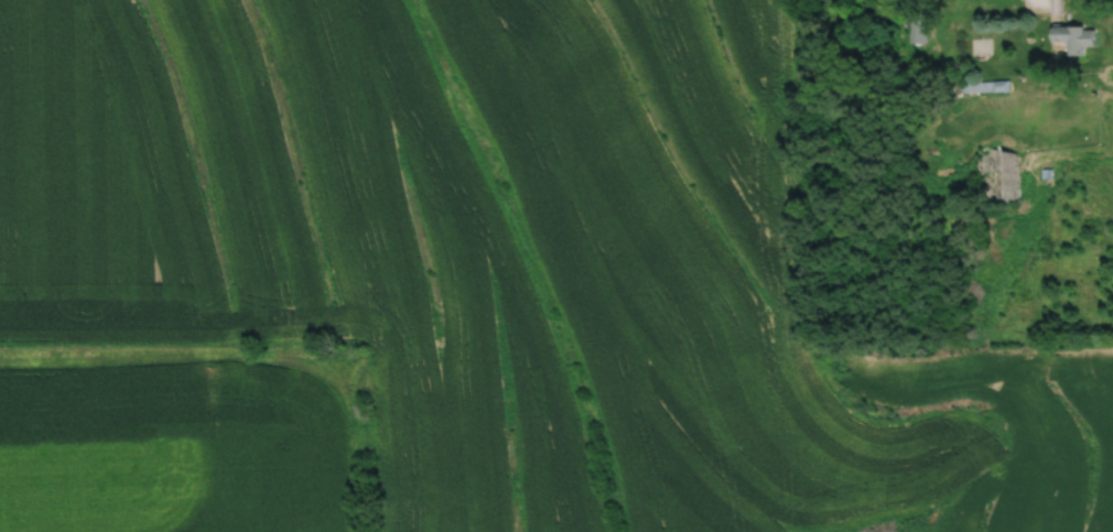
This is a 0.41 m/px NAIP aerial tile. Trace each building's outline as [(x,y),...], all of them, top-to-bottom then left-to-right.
[(1054,46),(1095,46),(1095,26),(1054,26),(1054,46)] [(1009,82),(963,82),(963,91),(1009,91),(1009,82)] [(1019,201),(1017,154),(977,156),(979,203),(1019,201)]
